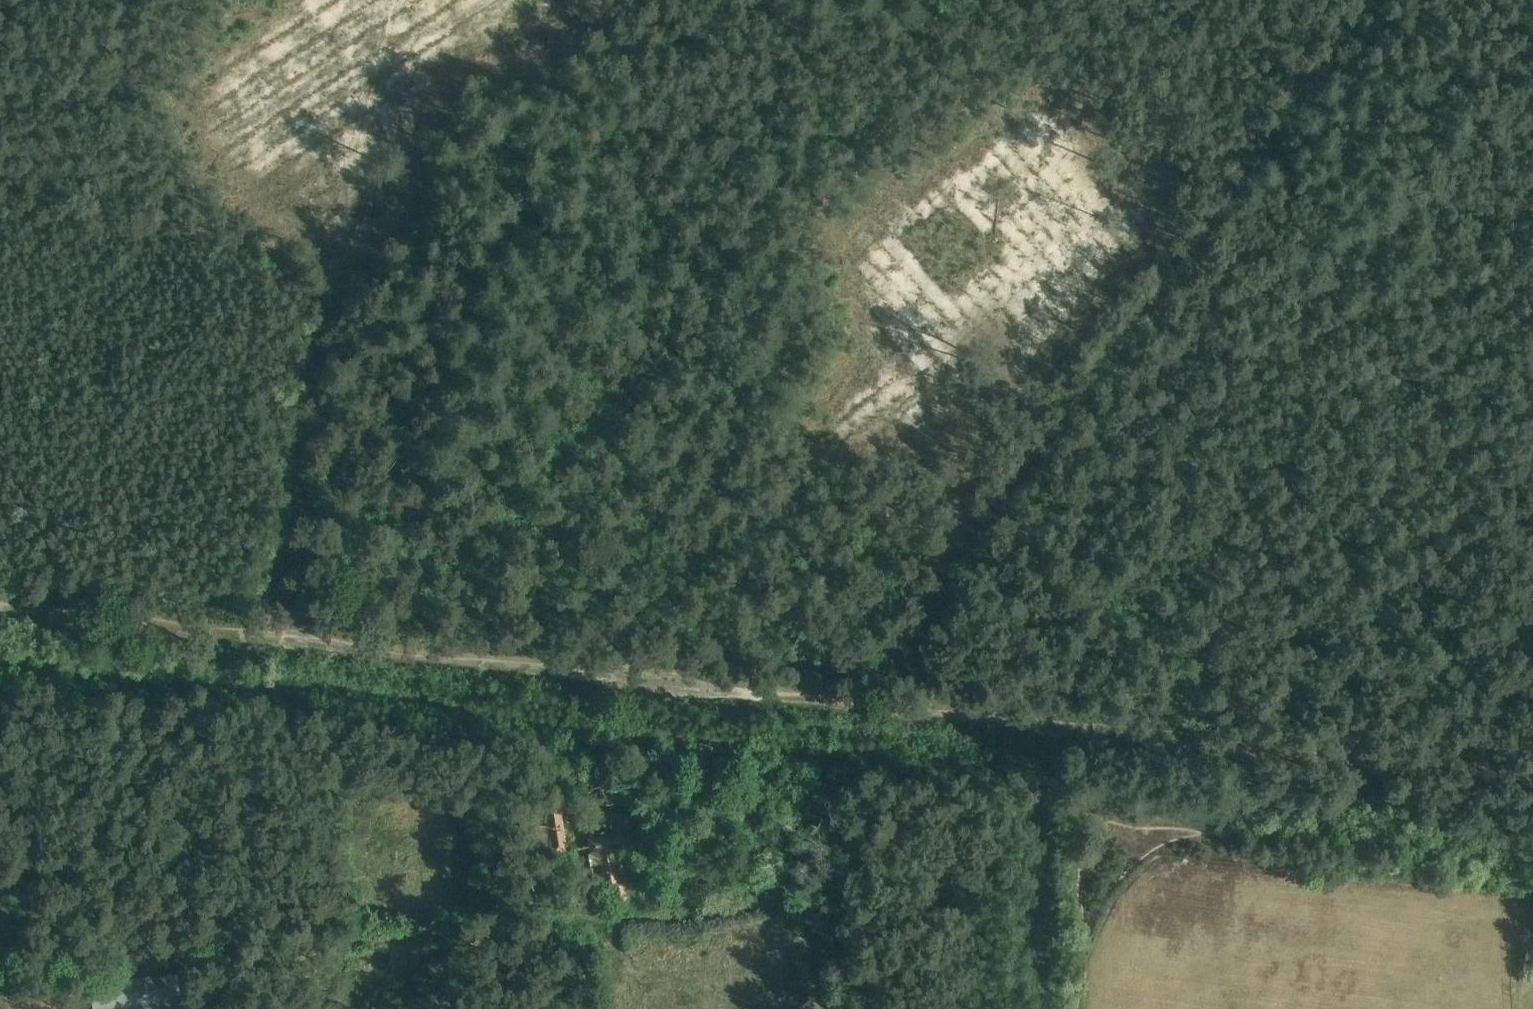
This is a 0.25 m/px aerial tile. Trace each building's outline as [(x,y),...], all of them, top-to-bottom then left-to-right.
[(629,806),(608,811),(612,834),(588,838),(591,853),(589,853),(593,877),(603,875),(607,895),(615,893),(616,903),(629,901),(627,891),(635,890),(631,866),(627,867),(626,861),(637,860),(635,852),(616,856),(615,850),(660,841),(657,826),(633,830),(629,806)] [(569,851),(563,809),(534,814),(540,855),(569,851)] [(91,984),(94,1008),(182,1008),(177,973),(91,984)] [(184,1000),(185,1008),(197,1008),(196,998),(184,1000)]
